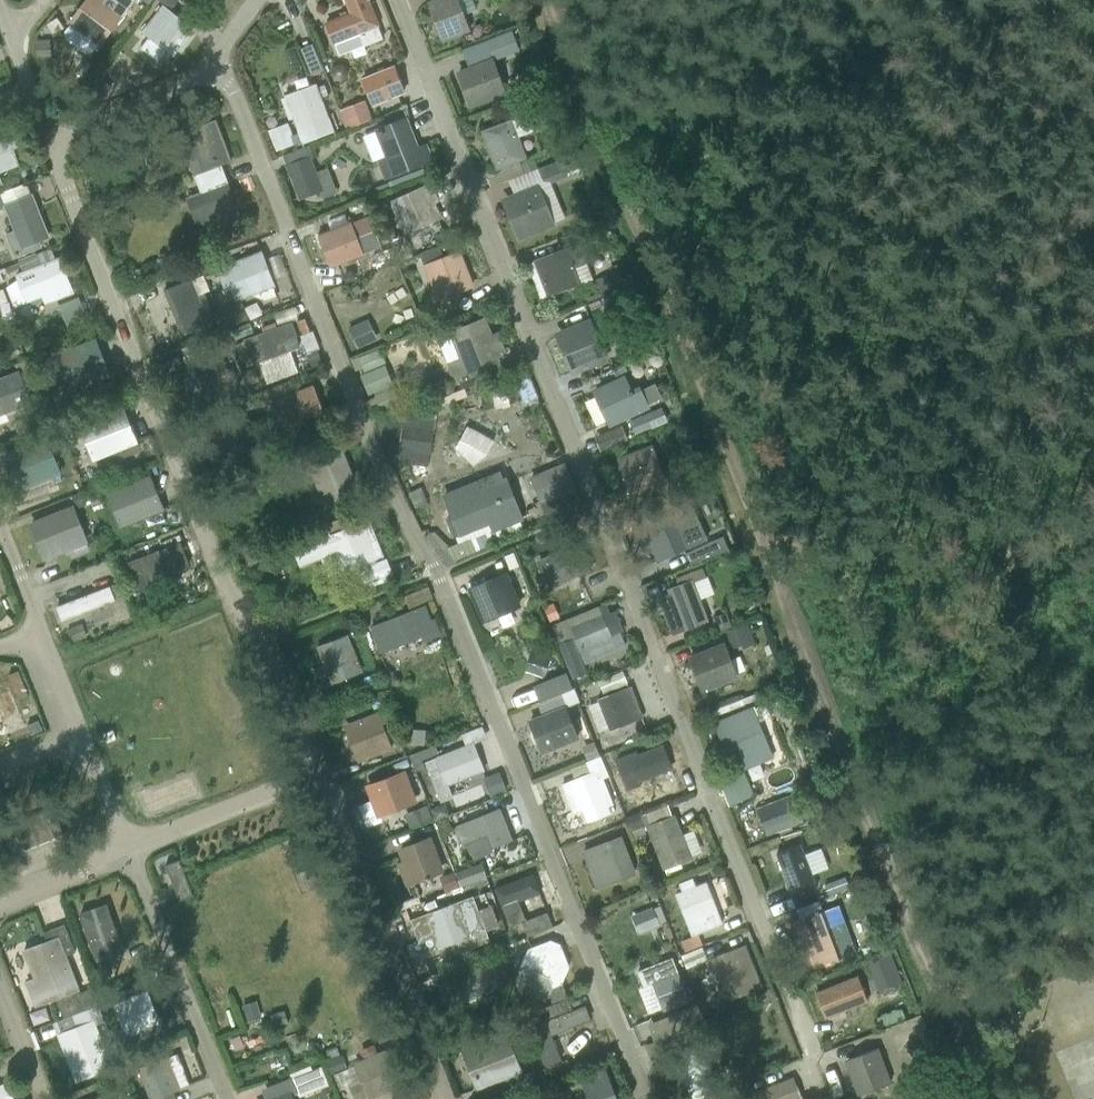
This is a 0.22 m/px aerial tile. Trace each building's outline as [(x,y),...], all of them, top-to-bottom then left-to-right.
[(67,24),(69,26),(64,32),(65,40),(85,55),(91,54),(97,47),(99,48),(135,0),(85,0),(67,24)] [(173,57),(195,29),(170,11),(178,0),(158,0),(157,1),(161,4),(141,32),(149,39),(141,50),(156,61),(164,50),(173,57)] [(383,40),(378,27),(380,26),(370,0),(344,0),(349,13),(324,23),(333,45),(334,45),(338,56),(364,46),(364,48),(383,40)] [(469,32),(463,15),(476,10),(473,0),(430,0),(426,2),(442,43),(469,32)] [(469,109),(507,95),(494,61),(520,52),(512,32),(462,51),(469,68),(455,73),(469,109)] [(35,40),(34,61),(49,60),(50,48),(51,48),(50,40),(35,40)] [(311,75),(323,70),(313,45),(301,49),(300,46),(297,48),(307,74),(311,73),(311,75)] [(371,107),(405,94),(394,66),(360,78),(371,107)] [(296,148),(335,133),(316,83),(283,96),(298,134),(293,136),(288,123),(267,131),(275,152),(295,145),(296,148)] [(345,127),(371,117),(364,101),(339,111),(345,127)] [(519,162),(527,159),(519,138),(533,132),(527,116),(513,121),(513,119),(480,131),(495,171),(486,175),(490,186),(508,180),(537,168),(534,159),(520,164),(519,162)] [(383,181),(433,163),(426,143),(419,146),(408,117),(373,129),(374,131),(362,136),(372,162),(376,161),(383,181)] [(201,239),(243,224),(221,165),(232,161),(217,119),(178,133),(200,192),(185,197),(201,239)] [(19,166),(13,149),(18,147),(18,146),(23,144),(17,128),(11,130),(10,126),(0,130),(0,173),(19,166)] [(298,201),(336,187),(328,168),(317,172),(311,156),(307,157),(303,149),(286,155),(290,164),(285,166),(298,201)] [(518,243),(556,227),(554,223),(566,218),(551,184),(585,169),(581,157),(562,163),(561,160),(537,168),(508,180),(513,194),(501,199),(518,243)] [(402,234),(444,214),(429,183),(388,203),(402,234)] [(51,238),(32,194),(30,195),(26,184),(25,184),(0,194),(0,211),(4,208),(13,231),(5,234),(15,258),(42,248),(40,242),(51,238)] [(331,269),(364,255),(363,253),(381,247),(375,231),(357,237),(352,223),(342,226),(339,217),(328,221),(331,230),(317,235),(331,269)] [(273,289),(276,288),(273,280),(287,274),(280,255),(265,260),(262,251),(259,252),(255,242),(218,257),(221,266),(216,269),(225,292),(227,291),(230,301),(234,299),(235,303),(253,296),(254,297),(263,301),(276,297),(273,289)] [(547,298),(580,285),(580,286),(593,281),(583,256),(576,258),(572,246),(533,261),(533,262),(526,265),(539,299),(546,296),(547,298)] [(45,306),(74,295),(60,257),(55,259),(51,249),(18,262),(22,272),(15,275),(17,280),(6,288),(14,309),(42,298),(45,306)] [(438,302),(475,287),(459,249),(422,264),(438,302)] [(183,337),(210,325),(191,280),(163,291),(183,337)] [(68,328),(87,320),(78,298),(59,305),(68,328)] [(226,328),(248,320),(242,302),(220,311),(226,328)] [(455,385),(501,366),(498,358),(507,355),(498,332),(497,332),(493,323),(489,325),(485,317),(448,332),(451,338),(438,344),(455,385)] [(358,348),(377,339),(369,321),(349,331),(358,348)] [(290,352),(301,348),(292,322),(276,328),(275,323),(261,327),(263,332),(243,339),(244,342),(235,345),(243,368),(253,365),(259,363),(267,384),(298,373),(290,352)] [(253,334),(249,323),(230,330),(235,341),(253,334)] [(573,371),(602,359),(588,325),(559,337),(573,371)] [(65,394),(112,376),(96,338),(50,356),(65,394)] [(205,392),(231,382),(223,360),(229,358),(224,342),(217,345),(216,343),(189,354),(205,392)] [(364,373),(386,364),(381,349),(358,358),(364,373)] [(31,403),(21,378),(38,371),(33,359),(16,366),(17,370),(0,377),(0,416),(31,403)] [(389,374),(385,366),(360,376),(368,395),(403,381),(400,371),(389,374)] [(528,403),(539,398),(526,368),(516,373),(528,403)] [(608,429),(649,409),(638,385),(630,389),(623,376),(610,382),(609,380),(590,389),(608,429)] [(286,433),(325,418),(314,385),(295,392),(291,381),(251,398),(256,410),(274,403),(286,433)] [(380,413),(400,405),(392,388),(373,396),(374,398),(366,401),(371,415),(379,411),(380,413)] [(491,391),(494,407),(509,405),(506,388),(491,391)] [(391,462),(428,468),(438,407),(470,396),(467,390),(413,408),(411,413),(407,412),(406,415),(404,415),(378,425),(391,462)] [(117,461),(141,451),(124,407),(77,424),(78,425),(65,430),(69,442),(83,437),(92,463),(114,455),(117,461)] [(634,437),(667,424),(662,409),(628,422),(634,437)] [(455,449),(474,466),(487,455),(494,443),(468,426),(455,449)] [(601,452),(629,439),(622,426),(595,438),(601,452)] [(16,494),(62,475),(46,437),(0,455),(16,494)] [(632,497),(666,483),(651,447),(617,460),(632,497)] [(324,509),(360,495),(342,449),(321,457),(323,463),(309,469),(324,509)] [(545,516),(581,502),(565,463),(530,477),(545,516)] [(503,478),(501,472),(441,494),(450,517),(445,519),(453,540),(489,526),(491,533),(524,521),(508,477),(503,478)] [(119,530),(165,512),(150,475),(105,494),(119,530)] [(408,493),(414,509),(427,503),(425,498),(426,497),(422,489),(421,490),(420,488),(408,493)] [(43,562),(89,544),(74,506),(28,524),(43,562)] [(643,525),(660,562),(692,547),(675,510),(643,525)] [(341,573),(384,557),(370,520),(331,535),(330,533),(291,547),(299,568),(321,559),(328,576),(340,571),(341,573)] [(549,589),(594,570),(581,541),(536,561),(549,589)] [(167,574),(190,566),(181,542),(128,563),(139,592),(169,580),(167,574)] [(392,574),(387,559),(358,570),(364,586),(369,584),(371,588),(390,580),(389,576),(392,574)] [(672,636),(709,623),(701,600),(714,595),(708,578),(706,578),(703,569),(676,579),(678,585),(666,589),(668,594),(657,598),(672,636)] [(481,624),(521,607),(508,573),(467,589),(481,624)] [(110,587),(56,607),(61,622),(115,601),(114,598),(119,596),(115,585),(110,587)] [(584,666),(627,648),(620,633),(623,632),(615,612),(609,614),(605,604),(552,626),(573,679),(587,673),(584,666)] [(382,653),(435,632),(426,606),(372,626),(382,653)] [(732,626),(727,613),(712,618),(717,632),(732,626)] [(744,627),(744,626),(725,633),(732,650),(750,643),(748,637),(752,635),(748,625),(744,627)] [(331,685),(362,673),(347,635),(315,646),(331,685)] [(701,694),(738,680),(725,643),(687,657),(701,694)] [(531,652),(524,673),(544,680),(551,658),(531,652)] [(603,695),(627,685),(622,672),(597,682),(603,695)] [(539,703),(573,689),(566,673),(533,686),(539,703)] [(644,718),(631,687),(597,700),(598,702),(588,707),(599,733),(608,729),(610,732),(644,718)] [(541,756),(580,741),(567,708),(578,703),(573,689),(539,703),(536,704),(541,715),(528,720),(532,731),(531,731),(530,736),(532,743),(535,745),(537,745),(541,756)] [(374,710),(388,704),(382,691),(369,696),(374,710)] [(746,769),(772,759),(757,722),(770,717),(763,699),(759,701),(756,694),(711,712),(724,746),(735,741),(746,769)] [(358,765),(393,750),(382,724),(389,722),(384,710),(342,727),(358,765)] [(404,744),(425,747),(427,731),(406,729),(404,744)] [(449,786),(485,772),(473,743),(424,762),(440,803),(453,798),(449,786)] [(438,754),(435,746),(410,755),(417,771),(424,768),(421,761),(438,754)] [(640,782),(669,771),(660,746),(637,754),(636,752),(616,760),(634,808),(635,807),(637,811),(648,806),(640,782)] [(586,824),(611,814),(608,807),(613,805),(603,780),(610,777),(601,756),(570,768),(575,779),(561,784),(573,813),(581,810),(586,824)] [(377,820),(418,804),(405,770),(364,785),(377,820)] [(491,798),(507,792),(499,771),(483,777),(491,798)] [(750,798),(753,793),(743,773),(719,783),(730,807),(750,798)] [(766,836),(804,823),(794,795),(756,808),(766,836)] [(410,830),(433,821),(428,806),(404,815),(410,830)] [(645,827),(671,817),(668,806),(639,815),(640,819),(629,823),(635,839),(638,838),(639,845),(647,842),(645,836),(646,836),(645,832),(647,831),(645,827)] [(492,850),(513,841),(500,809),(455,827),(462,846),(486,836),(492,850)] [(26,850),(64,834),(54,810),(15,826),(26,850)] [(663,871),(693,860),(675,815),(671,817),(645,827),(647,831),(663,871)] [(406,887),(445,873),(431,836),(397,848),(401,861),(396,864),(406,887)] [(596,891),(637,875),(622,836),(581,851),(596,891)] [(793,898),(818,888),(800,844),(775,854),(793,898)] [(754,867),(769,861),(764,850),(749,856),(754,867)] [(180,901),(193,895),(179,860),(165,865),(180,901)] [(461,888),(486,878),(481,865),(456,875),(461,888)] [(303,889),(317,883),(310,867),(296,874),(303,889)] [(495,883),(508,922),(526,916),(521,901),(544,893),(535,869),(495,883)] [(444,893),(459,888),(453,872),(439,877),(444,893)] [(691,937),(723,925),(706,882),(695,886),(692,878),(678,884),(682,892),(675,894),(691,937)] [(486,932),(499,927),(491,906),(479,911),(473,897),(410,920),(419,943),(433,938),(437,950),(471,938),(475,948),(490,942),(486,932)] [(90,953),(121,943),(108,899),(76,909),(90,953)] [(522,923),(528,938),(561,925),(551,899),(544,901),(550,915),(548,916),(547,913),(522,923)] [(843,959),(856,954),(843,919),(830,924),(825,911),(822,912),(819,902),(795,910),(799,921),(791,924),(798,943),(804,940),(815,968),(842,957),(843,959)] [(639,935),(661,926),(660,924),(666,922),(660,906),(653,909),(653,907),(631,916),(639,935)] [(686,952),(702,946),(698,936),(682,942),(686,952)] [(561,985),(569,968),(561,945),(550,941),(532,948),(528,938),(498,950),(501,961),(502,963),(520,955),(524,957),(520,967),(524,976),(522,982),(548,992),(552,1004),(568,997),(561,985)] [(52,1000),(78,990),(59,939),(25,952),(36,980),(43,977),(52,1000)] [(727,1002),(762,988),(745,946),(711,960),(727,1002)] [(663,1012),(690,1002),(689,1000),(694,998),(690,987),(685,989),(673,957),(636,971),(643,988),(652,984),(663,1012)] [(511,985),(502,963),(501,961),(449,982),(458,1006),(511,985)] [(825,1019),(867,1003),(857,976),(815,992),(825,1019)] [(127,1038),(161,1024),(148,990),(139,993),(136,985),(120,991),(123,999),(113,1003),(127,1038)] [(591,1020),(586,1006),(573,1010),(568,997),(552,1004),(542,1008),(547,1020),(529,1028),(544,1068),(561,1061),(557,1049),(558,1047),(555,1040),(553,1040),(552,1036),(591,1020)] [(249,1022),(262,1017),(256,1001),(243,1007),(249,1022)] [(654,1041),(704,1022),(698,1005),(648,1024),(654,1041)] [(76,1082),(113,1068),(90,1010),(54,1024),(76,1082)] [(690,1098),(702,1098),(724,1089),(697,1029),(665,1043),(690,1098)] [(520,1074),(523,1073),(510,1035),(462,1051),(476,1090),(499,1082),(502,1094),(524,1086),(520,1074)] [(412,1083),(396,1045),(377,1053),(376,1050),(362,1055),(364,1058),(353,1063),(359,1078),(347,1084),(354,1098),(370,1098),(412,1083)] [(858,1097),(892,1084),(879,1049),(844,1062),(858,1097)] [(183,1087),(189,1084),(178,1054),(168,1058),(167,1057),(137,1068),(149,1098),(176,1098),(174,1093),(184,1090),(183,1087)] [(332,1075),(347,1069),(342,1054),(326,1061),(332,1075)] [(549,1081),(570,1073),(566,1060),(544,1069),(549,1081)] [(319,1063),(290,1074),(292,1078),(262,1089),(265,1098),(293,1098),(292,1095),(298,1093),(299,1097),(328,1086),(319,1063)] [(605,1068),(579,1078),(588,1098),(618,1098),(605,1068)] [(794,1076),(751,1093),(753,1098),(803,1098),(794,1076)] [(7,1082),(0,1085),(0,1098),(14,1098),(7,1082)] [(724,1089),(702,1098),(729,1098),(724,1089)] [(119,1090),(95,1098),(123,1098),(119,1090)]
